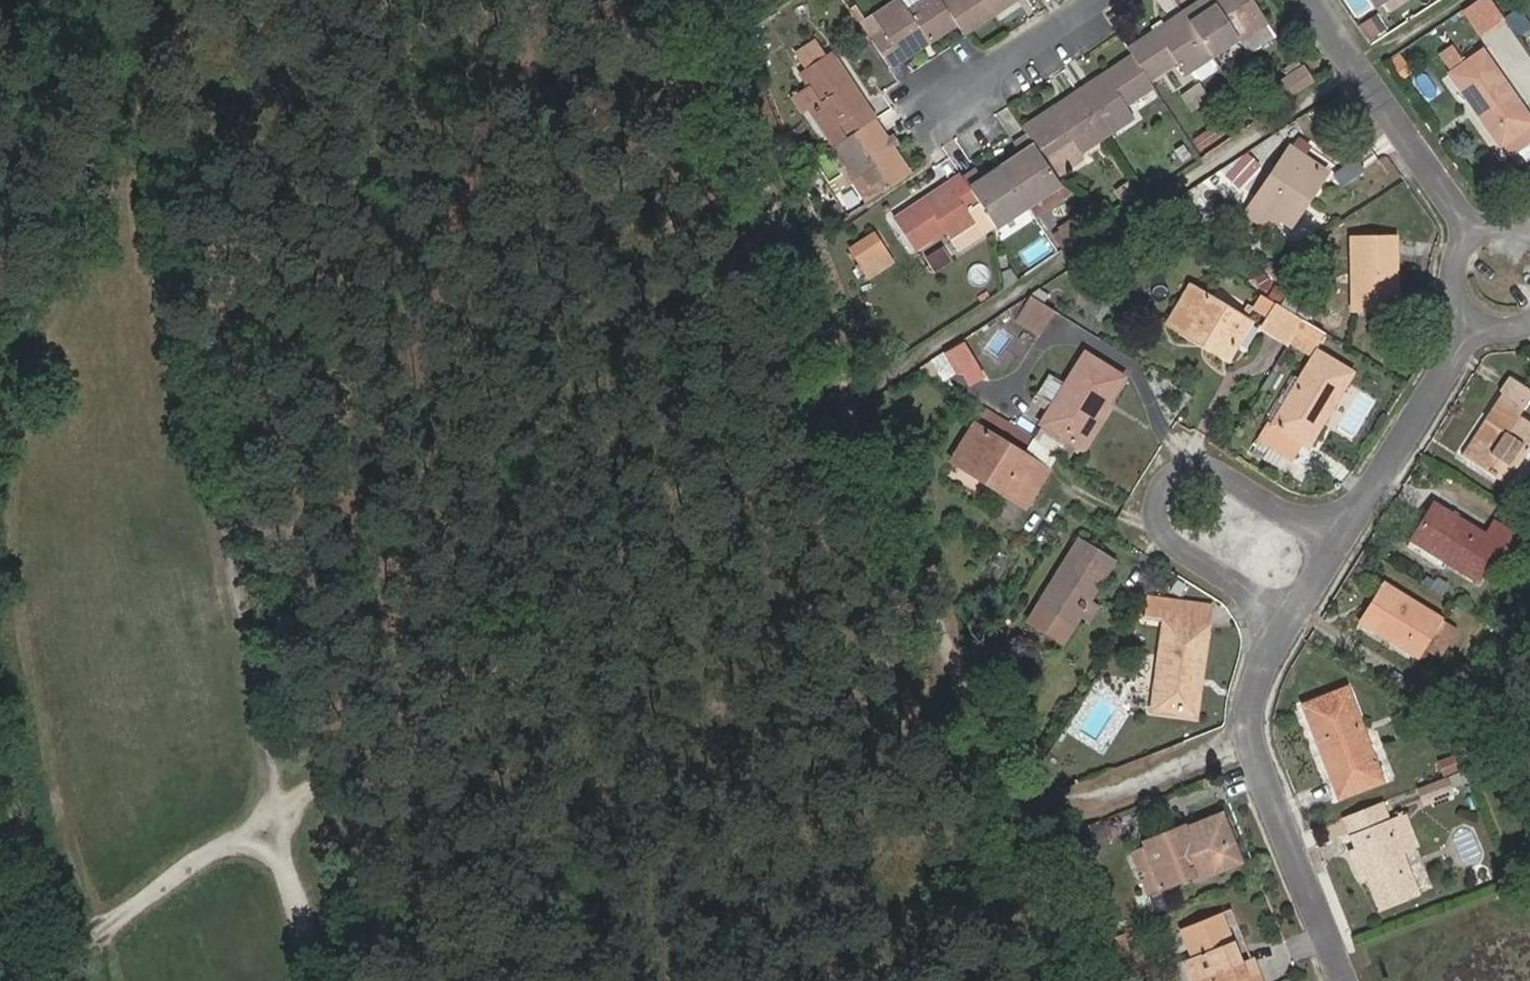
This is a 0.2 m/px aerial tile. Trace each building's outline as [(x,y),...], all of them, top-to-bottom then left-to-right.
[(958,28),(943,6),(939,0),(904,0),(874,20),(883,33),(871,41),(891,71),(958,28)] [(964,38),(1022,0),(951,0),(943,6),(958,28),(964,38)] [(1243,44),(1271,27),(1253,0),(1212,0),(1206,4),(1204,1),(1184,14),(1213,58),(1241,40),(1243,44)] [(1390,13),(1409,0),(1388,0),(1383,3),(1390,13)] [(1478,36),(1506,18),(1493,0),(1479,0),(1462,11),(1478,36)] [(1186,77),(1213,58),(1184,14),(1129,51),(1133,57),(1150,83),(1177,64),(1186,77)] [(862,28),(871,41),(883,33),(874,20),(862,28)] [(1375,37),(1386,30),(1379,20),(1373,24),(1371,20),(1366,24),(1375,37)] [(1372,40),(1375,37),(1366,24),(1363,26),(1372,40)] [(799,56),(808,71),(825,60),(815,44),(799,56)] [(1529,143),(1529,124),(1483,52),(1452,72),(1509,157),(1529,143)] [(834,147),(875,119),(854,88),(850,91),(845,85),(850,82),(832,55),(825,60),(808,71),(800,76),(808,89),(819,105),(811,111),(834,147)] [(1134,120),(1127,107),(1154,89),(1150,83),(1133,57),(1078,94),(1107,138),(1134,120)] [(1302,64),(1290,73),(1292,78),(1305,69),(1302,64)] [(1281,85),(1291,100),(1315,85),(1305,69),(1292,78),(1281,85)] [(854,88),(850,82),(845,85),(850,91),(854,88)] [(811,111),(819,105),(808,89),(791,101),(801,117),(811,111)] [(1085,161),(1082,156),(1107,138),(1078,94),(1023,131),(1026,136),(1056,181),(1085,161)] [(867,204),(911,174),(875,119),(834,147),(831,149),(867,204)] [(1028,209),(1060,187),(1056,181),(1026,136),(1015,144),(1022,155),(1025,159),(1019,164),(1016,159),(1002,168),(1028,209)] [(1328,170),(1288,145),(1251,203),(1282,222),(1286,224),(1303,196),(1309,200),(1328,170)] [(1022,155),(1016,159),(1019,164),(1025,159),(1022,155)] [(997,230),(1028,209),(1002,168),(987,178),(990,183),(984,186),(981,182),(974,170),(963,178),(997,230)] [(995,230),(997,230),(963,178),(961,176),(894,222),(914,252),(944,233),(959,255),(995,230)] [(987,178),(981,182),(984,186),(990,183),(987,178)] [(1120,188),(1127,198),(1138,191),(1131,180),(1120,188)] [(1028,209),(1037,222),(1075,196),(1060,187),(1028,209)] [(1286,224),(1292,228),(1309,200),(1303,196),(1286,224)] [(1274,233),(1282,222),(1251,203),(1244,214),(1274,233)] [(1055,236),(1064,251),(1087,236),(1077,221),(1055,236)] [(854,252),(864,266),(887,249),(877,235),(854,252)] [(1353,311),(1396,310),(1395,240),(1351,241),(1353,311)] [(864,266),(872,279),(896,263),(887,249),(864,266)] [(1004,291),(1020,280),(1013,268),(1002,275),(1004,291)] [(1207,347),(1227,359),(1250,322),(1192,287),(1169,324),(1196,340),(1198,337),(1209,344),(1207,347)] [(1015,321),(1037,335),(1055,310),(1033,296),(1015,321)] [(1263,329),(1290,344),(1304,320),(1280,305),(1263,329)] [(946,347),(965,384),(984,374),(965,337),(946,347)] [(1196,340),(1207,347),(1209,344),(1198,337),(1196,340)] [(1319,416),(1324,420),(1354,373),(1318,351),(1260,442),(1289,461),(1301,443),(1319,416)] [(1078,446),(1106,405),(1125,378),(1086,353),(1031,437),(1059,455),(1068,460),(1078,446)] [(1507,483),(1529,449),(1529,422),(1519,415),(1529,395),(1529,390),(1509,377),(1501,390),(1504,392),(1486,420),(1491,424),(1470,459),(1507,483)] [(1078,446),(1086,451),(1114,410),(1106,405),(1078,446)] [(1301,443),(1306,447),(1324,420),(1319,416),(1301,443)] [(1486,420),(1464,455),(1470,459),(1491,424),(1486,420)] [(953,461),(1026,506),(1047,473),(1019,455),(974,427),(953,461)] [(1031,437),(1019,455),(1047,473),(1059,455),(1031,437)] [(1498,549),(1512,557),(1526,537),(1493,519),(1483,534),(1433,503),(1414,534),(1447,555),(1443,560),(1478,582),(1498,549)] [(1414,534),(1410,539),(1443,560),(1447,555),(1414,534)] [(1079,616),(1090,601),(1115,564),(1078,541),(1024,622),(1061,644),(1079,616)] [(1425,647),(1441,656),(1458,630),(1382,584),(1359,619),(1419,657),(1425,647)] [(1166,621),(1207,628),(1209,606),(1169,599),(1166,621)] [(1079,616),(1089,623),(1100,607),(1090,601),(1079,616)] [(1166,621),(1155,702),(1195,708),(1207,628),(1166,621)] [(1340,795),(1380,780),(1346,690),(1305,706),(1340,795)] [(1154,710),(1194,715),(1195,708),(1155,702),(1154,710)] [(1449,775),(1470,766),(1463,749),(1438,760),(1445,776),(1449,775)] [(1426,804),(1455,791),(1449,775),(1445,776),(1419,787),(1426,804)] [(1231,867),(1241,863),(1222,814),(1187,828),(1191,836),(1215,827),(1231,867)] [(1401,851),(1416,845),(1406,816),(1389,822),(1401,851)] [(1418,892),(1401,851),(1389,822),(1351,836),(1356,849),(1368,878),(1379,908),(1418,892)] [(1212,875),(1231,867),(1215,827),(1191,836),(1187,828),(1186,825),(1144,842),(1146,847),(1133,853),(1149,895),(1192,878),(1210,871),(1212,875)] [(1349,852),(1361,881),(1368,878),(1356,849),(1349,852)] [(1192,878),(1194,883),(1212,875),(1210,871),(1192,878)] [(1241,964),(1222,917),(1184,933),(1195,960),(1186,964),(1192,980),(1236,980),(1258,972),(1253,959),(1241,964)] [(1258,972),(1236,980),(1262,980),(1258,972)]
